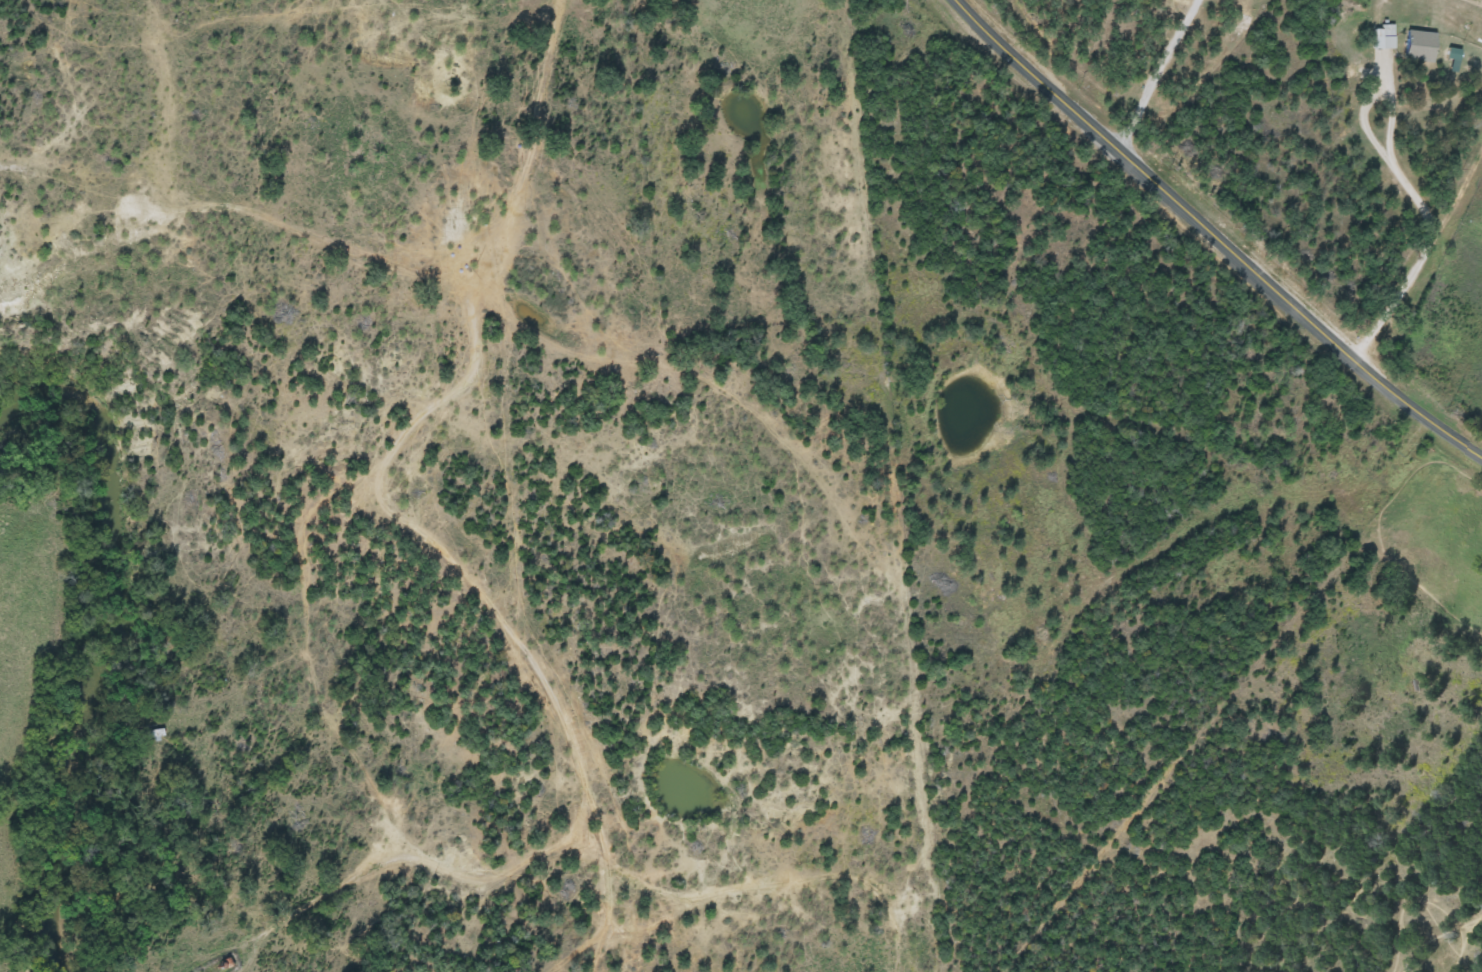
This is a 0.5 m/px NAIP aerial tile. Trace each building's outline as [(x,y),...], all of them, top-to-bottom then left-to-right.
[(1432,65),(1404,61),(1409,30),(1437,35),(1432,65)] [(1392,48),(1375,48),(1375,37),(1392,37),(1392,48)]
